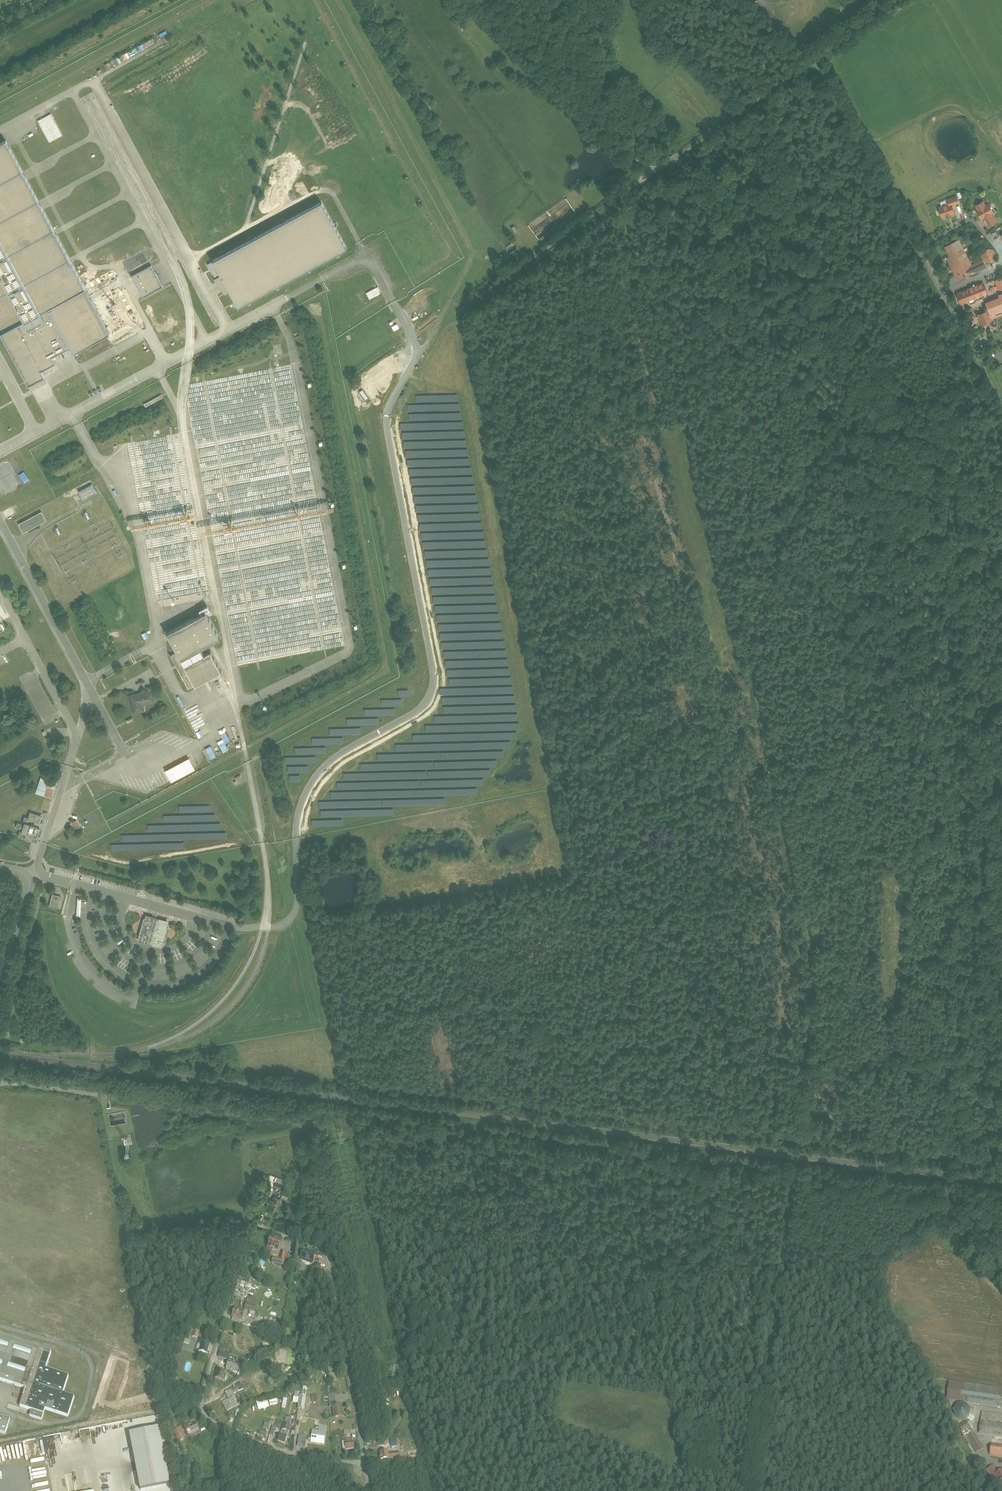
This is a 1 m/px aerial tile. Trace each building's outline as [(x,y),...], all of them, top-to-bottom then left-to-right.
[(51,113),(39,120),(43,129),(52,125),(57,136),(61,134),(51,113)] [(6,140),(0,144),(0,332),(29,385),(45,376),(41,370),(42,370),(40,366),(50,360),(52,364),(110,333),(86,288),(6,140)] [(948,198),(950,203),(952,202),(953,204),(959,202),(957,196),(948,198)] [(210,260),(235,307),(345,248),(319,201),(210,260)] [(988,203),(985,205),(983,201),(976,205),(978,209),(977,210),(982,218),(984,216),(989,225),(996,222),(991,213),(993,212),(988,203)] [(950,203),(939,207),(942,217),(956,212),(953,204),(952,202),(950,203)] [(972,265),(959,239),(945,246),(950,255),(947,257),(958,280),(975,272),(972,265)] [(995,257),(996,254),(995,252),(994,250),(991,249),(989,248),(986,249),(984,250),(983,252),(983,255),(983,257),(985,259),(987,261),(989,261),(992,260),(994,259),(995,257)] [(981,260),(972,265),(975,272),(984,268),(981,260)] [(152,265),(132,276),(143,297),(163,286),(152,265)] [(957,293),(961,303),(988,293),(983,282),(967,288),(967,289),(957,293)] [(377,287),(366,293),(370,299),(380,293),(377,287)] [(999,294),(1000,296),(986,301),(989,310),(978,314),(979,316),(977,317),(978,318),(979,317),(982,324),(994,319),(993,318),(1001,314),(1001,293),(999,294)] [(162,394),(144,404),(146,406),(163,397),(162,394)] [(92,484),(78,492),(83,500),(97,493),(92,484)] [(18,524),(23,533),(46,521),(41,512),(18,524)] [(206,611),(167,632),(177,651),(171,655),(188,688),(221,670),(210,650),(204,654),(201,648),(220,637),(206,611)] [(151,690),(131,694),(134,712),(143,711),(141,703),(155,700),(153,695),(152,695),(151,690)] [(225,743),(230,741),(227,734),(216,739),(223,752),(228,750),(225,743)] [(206,748),(210,759),(216,757),(211,745),(206,748)] [(171,781),(195,769),(189,757),(165,768),(171,781)] [(41,777),(36,793),(52,798),(57,782),(41,777)] [(32,813),(30,814),(29,818),(27,817),(25,818),(23,824),(19,822),(17,823),(16,826),(17,828),(21,829),(20,834),(21,836),(24,837),(26,837),(26,838),(30,839),(31,839),(32,840),(36,841),(37,840),(43,824),(42,822),(40,822),(41,817),(40,815),(32,813)] [(77,820),(70,823),(75,833),(82,829),(77,820)] [(60,901),(51,898),(49,906),(58,908),(60,901)] [(167,921),(147,916),(146,919),(145,919),(140,936),(142,936),(141,940),(161,945),(162,942),(163,942),(164,940),(165,940),(164,939),(167,928),(168,928),(167,928),(168,925),(166,925),(167,921)] [(281,1200),(274,1197),(273,1201),(271,1200),(270,1203),(272,1204),(270,1208),(277,1210),(281,1200)] [(281,1241),(271,1238),(268,1246),(278,1249),(281,1241)] [(315,1254),(304,1250),(301,1259),(309,1262),(309,1260),(313,1261),(315,1254)] [(281,1251),(280,1258),(274,1257),(273,1257),(272,1262),(283,1265),(286,1251),(281,1251)] [(256,1306),(244,1302),(242,1309),(248,1310),(249,1313),(253,1314),(254,1312),(256,1306)] [(244,1311),(235,1309),(232,1317),(241,1319),(244,1311)] [(278,1321),(265,1317),(262,1329),(275,1333),(278,1321)] [(0,1335),(0,1380),(26,1389),(20,1407),(32,1410),(44,1414),(46,1409),(68,1417),(75,1397),(63,1393),(69,1376),(46,1369),(52,1352),(0,1335)] [(209,1341),(200,1339),(198,1346),(200,1347),(199,1351),(207,1353),(209,1341)] [(230,1353),(220,1351),(219,1357),(228,1360),(230,1353)] [(240,1363),(229,1360),(226,1368),(238,1372),(240,1363)] [(283,1365),(276,1370),(280,1377),(288,1371),(283,1365)] [(225,1372),(218,1370),(216,1374),(217,1374),(216,1378),(215,1378),(223,1380),(225,1372)] [(966,1384),(950,1381),(947,1399),(963,1401),(966,1384)] [(966,1384),(963,1401),(1001,1407),(1001,1389),(966,1384)] [(232,1389),(226,1392),(225,1392),(229,1399),(223,1402),(227,1411),(238,1405),(232,1394),(234,1393),(232,1389)] [(311,1397),(300,1395),(298,1409),(304,1409),(306,1396),(311,1397)] [(267,1399),(256,1402),(259,1410),(269,1407),(267,1399)] [(337,1405),(333,1406),(334,1417),(343,1416),(341,1404),(337,1405)] [(44,1414),(32,1410),(30,1416),(42,1420),(44,1414)] [(992,1413),(983,1412),(979,1433),(988,1434),(992,1413)] [(248,1413),(245,1425),(251,1427),(254,1415),(248,1413)] [(238,1416),(232,1414),(229,1422),(235,1424),(238,1416)] [(0,1416),(0,1432),(6,1434),(11,1419),(0,1416)] [(176,1419),(169,1422),(171,1428),(178,1425),(176,1419)] [(291,1422),(285,1420),(282,1430),(289,1432),(291,1425),(290,1425),(291,1422)] [(975,1433),(967,1421),(959,1426),(962,1431),(961,1431),(966,1439),(968,1438),(975,1433)] [(995,1422),(993,1435),(1001,1436),(1001,1423),(995,1422)] [(195,1424),(191,1426),(191,1424),(184,1427),(188,1435),(199,1430),(195,1424)] [(324,1427),(320,1427),(319,1431),(313,1431),(312,1439),(314,1440),(314,1442),(322,1443),(322,1441),(324,1441),(325,1432),(323,1432),(324,1427)] [(180,1429),(174,1432),(180,1443),(186,1440),(180,1429)] [(984,1448),(975,1433),(968,1438),(977,1452),(984,1448)] [(287,1437),(280,1435),(278,1440),(285,1443),(287,1437)] [(131,1441),(141,1490),(169,1485),(160,1436),(131,1441)] [(307,1436),(302,1436),(302,1439),(298,1439),(297,1446),(305,1447),(307,1436)] [(347,1439),(345,1439),(346,1449),(354,1449),(353,1439),(347,1439)] [(992,1444),(990,1454),(997,1455),(997,1453),(1001,1454),(1001,1446),(992,1444)] [(388,1451),(379,1452),(380,1460),(400,1458),(400,1452),(394,1453),(394,1451),(388,1452),(388,1451)] [(994,1465),(987,1470),(992,1478),(995,1476),(995,1475),(999,1473),(994,1465)]
